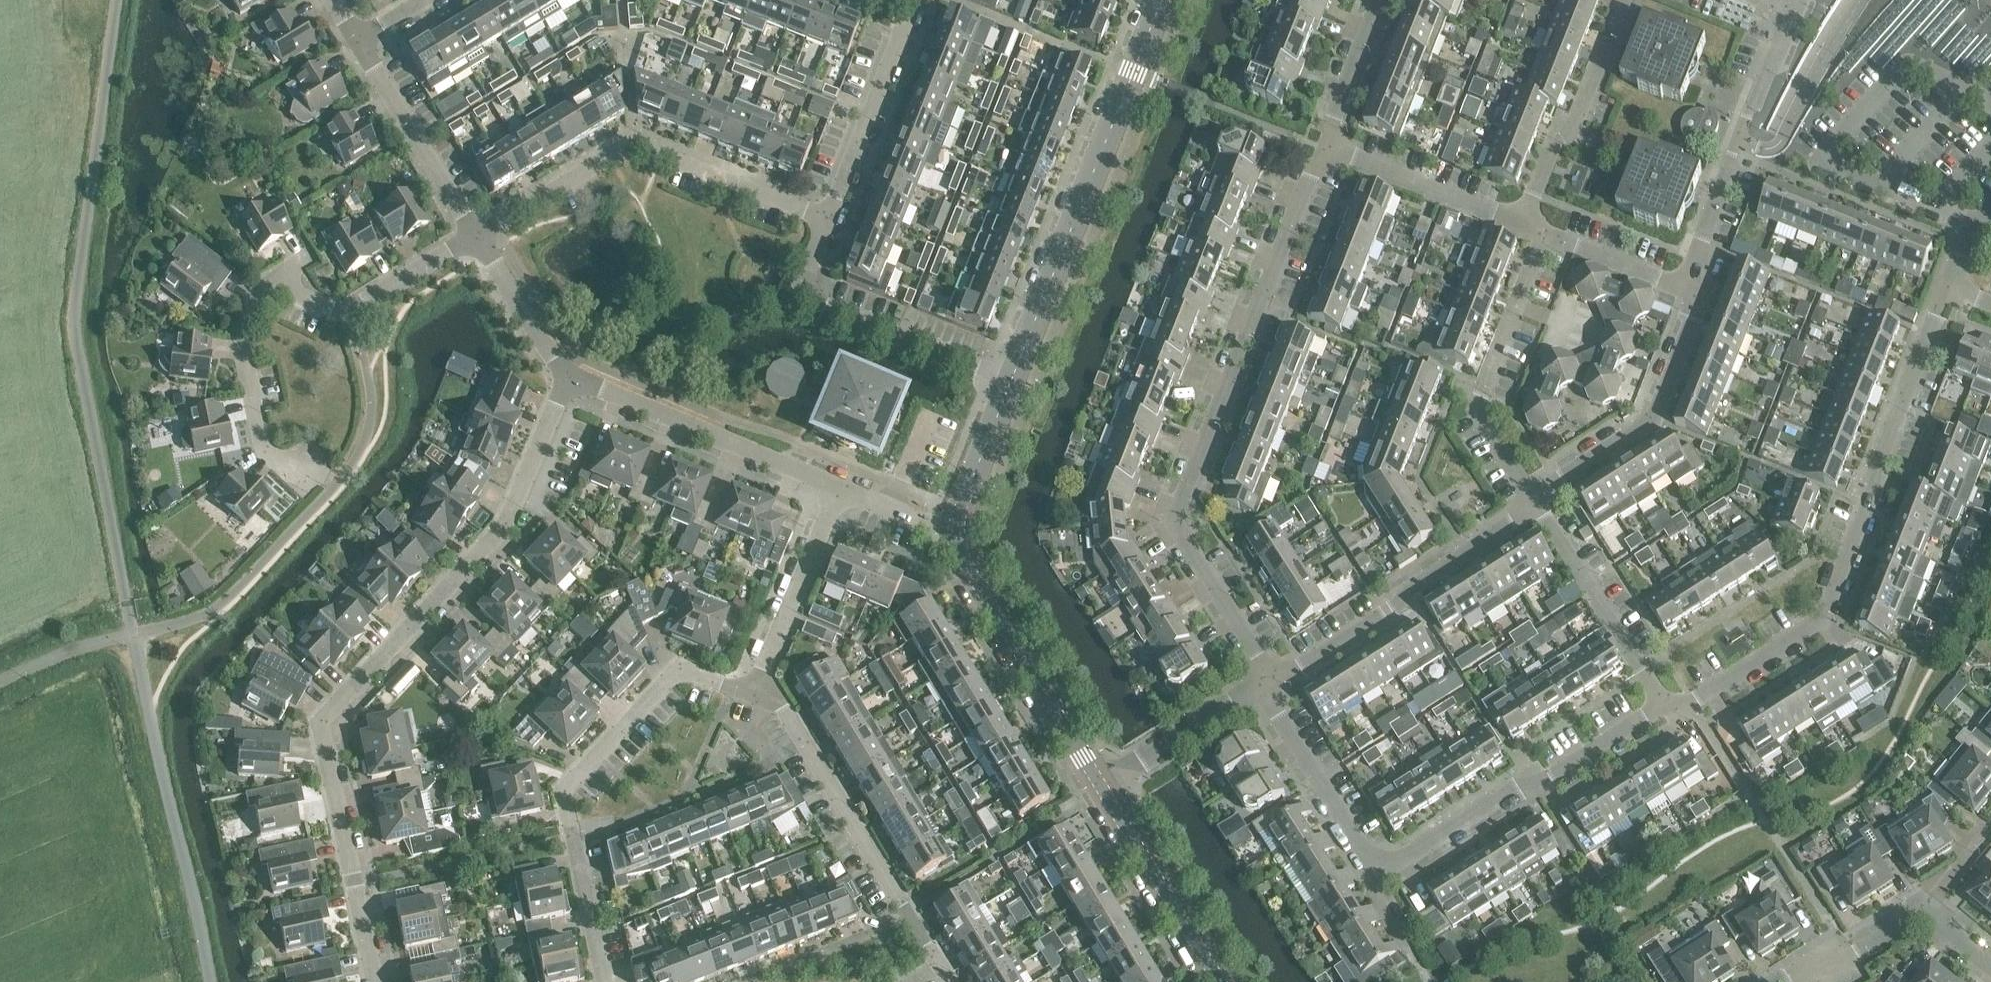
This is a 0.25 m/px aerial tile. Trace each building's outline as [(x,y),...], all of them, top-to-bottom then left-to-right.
[(240,14),(259,2),(258,0),(231,0),(240,14)] [(482,7),(501,37),(506,45),(524,34),(503,0),(494,0),(482,7)] [(529,0),(503,0),(524,34),(543,23),(529,0)] [(543,23),(561,12),(556,3),(554,0),(529,0),(543,23)] [(725,8),(722,15),(742,23),(752,0),(728,0),(725,8)] [(775,0),(752,0),(742,23),(742,25),(762,33),(766,24),(775,0)] [(786,32),(798,0),(775,0),(766,24),(786,32)] [(819,7),(800,0),(798,0),(786,32),(806,40),(819,7)] [(995,10),(999,0),(968,0),(995,10)] [(1076,11),(1076,12),(1107,24),(1115,4),(1105,0),(1080,0),(1076,11)] [(1244,5),(1255,9),(1258,0),(1246,0),(1244,5)] [(1286,0),(1280,0),(1276,10),(1281,12),(1273,31),(1307,44),(1313,28),(1317,30),(1323,15),(1286,0)] [(1323,15),(1329,0),(1286,0),(1323,15)] [(1422,4),(1422,5),(1448,16),(1448,17),(1457,21),(1465,0),(1424,0),(1422,4)] [(1557,12),(1590,25),(1598,5),(1585,0),(1561,0),(1557,12)] [(1755,154),(1755,155),(1758,157),(1762,157),(1767,158),(1774,156),(1780,153),(1786,149),(1789,145),(1794,136),(1820,94),(1838,69),(1866,32),(1892,3),(1895,0),(1892,0),(1857,40),(1828,79),(1803,117),(1802,117),(1798,124),(1799,125),(1791,139),(1787,145),(1784,149),(1778,153),(1772,155),(1765,156),(1761,156),(1755,154)] [(1828,15),(1804,54),(1783,93),(1766,129),(1767,130),(1783,98),(1799,67),(1820,30),(1839,0),(1838,0),(1828,15)] [(1440,36),(1448,17),(1448,16),(1422,5),(1422,4),(1413,1),(1404,22),(1440,36)] [(1496,3),(1493,10),(1504,15),(1507,8),(1496,3)] [(1510,17),(1521,21),(1526,8),(1515,4),(1510,17)] [(636,19),(635,5),(627,6),(628,20),(636,19)] [(1016,19),(1023,22),(1028,9),(1021,6),(1016,19)] [(482,7),(464,18),(482,48),(501,37),(482,7)] [(607,8),(608,14),(609,22),(617,21),(615,7),(607,8)] [(826,48),(839,15),(819,7),(806,40),(826,48)] [(278,10),(249,28),(253,35),(262,30),(268,39),(267,39),(282,64),(314,44),(303,25),(300,27),(291,12),(282,17),(278,10)] [(1075,10),(1075,11),(1066,32),(1099,45),(1107,24),(1076,12),(1076,11),(1075,10)] [(1490,17),(1501,22),(1504,15),(1493,10),(1490,17)] [(1034,11),(1029,24),(1036,27),(1041,14),(1034,11)] [(949,12),(940,32),(973,45),(981,24),(949,12)] [(1557,12),(1549,32),(1582,45),(1590,25),(1557,12)] [(859,23),(839,15),(826,48),(847,56),(859,23)] [(1521,21),(1510,17),(1505,30),(1516,34),(1521,21)] [(1629,58),(1621,78),(1639,85),(1638,89),(1662,98),(1663,95),(1682,102),(1690,82),(1686,81),(1695,60),(1698,61),(1706,41),(1687,34),(1689,30),(1665,21),(1664,24),(1645,17),(1637,37),(1641,38),(1632,60),(1629,58)] [(445,30),(470,69),(488,58),(482,48),(464,18),(445,30)] [(628,20),(629,28),(643,27),(642,19),(628,20)] [(656,28),(669,33),(672,26),(659,21),(656,28)] [(603,23),(603,31),(617,30),(617,22),(603,23)] [(1432,56),(1440,36),(1404,22),(1396,42),(1432,56)] [(685,31),(672,26),(669,33),(682,38),(685,31)] [(575,34),(579,41),(591,34),(587,27),(575,34)] [(470,69),(445,30),(427,41),(450,79),(451,80),(470,69)] [(1013,47),(1018,34),(1011,31),(1006,44),(1013,47)] [(1300,60),(1307,44),(1273,31),(1266,50),(1261,48),(1256,60),(1299,77),(1305,61),(1300,60)] [(933,52),(964,65),(972,68),(980,48),(973,45),(940,32),(933,52)] [(1549,32),(1541,52),(1574,66),(1582,45),(1549,32)] [(579,41),(575,34),(563,42),(567,48),(579,41)] [(1031,39),(1024,36),(1019,49),(1026,52),(1031,39)] [(709,49),(712,42),(699,37),(696,44),(709,49)] [(1467,47),(1479,51),(1482,44),(1470,40),(1467,47)] [(427,41),(408,52),(431,90),(450,79),(427,41)] [(669,49),(671,56),(681,60),(687,47),(672,41),(669,49)] [(712,42),(709,49),(722,54),(725,47),(712,42)] [(1432,56),(1396,42),(1388,62),(1424,76),(1432,56)] [(1479,51),(1467,47),(1464,54),(1476,59),(1479,51)] [(1484,53),(1495,58),(1498,51),(1487,47),(1484,53)] [(538,57),(542,64),(554,56),(550,49),(538,57)] [(577,50),(565,57),(569,64),(581,56),(577,50)] [(704,62),(707,55),(694,50),(691,57),(704,62)] [(964,65),(933,52),(925,72),(956,85),(964,65)] [(1566,86),(1574,66),(1541,52),(1533,72),(1566,86)] [(749,65),(752,58),(739,53),(736,60),(749,65)] [(1495,58),(1484,53),(1477,73),(1487,78),(1495,58)] [(1082,88),(1090,68),(1057,55),(1057,56),(1052,54),(1045,70),(1051,72),(1049,75),(1082,88)] [(707,55),(704,62),(717,67),(720,60),(707,55)] [(542,64),(538,57),(526,64),(523,58),(516,62),(524,75),(542,64)] [(995,70),(1003,73),(1008,59),(1001,57),(995,70)] [(752,58),(749,65),(762,70),(765,63),(752,58)] [(1293,93),(1299,77),(1256,60),(1247,83),(1252,85),(1255,92),(1253,96),(1282,108),(1288,91),(1293,93)] [(545,69),(549,76),(552,80),(560,76),(561,71),(560,69),(561,68),(557,61),(545,69)] [(1014,62),(1008,75),(1016,78),(1021,65),(1014,62)] [(1416,96),(1424,76),(1388,62),(1381,82),(1416,96)] [(294,83),(286,88),(295,103),(293,105),(290,115),(293,116),(296,122),(301,125),(307,125),(316,119),(314,115),(345,96),(334,76),(331,78),(322,63),(293,81),(294,83)] [(744,78),(747,71),(734,66),(731,73),(744,78)] [(776,76),(789,81),(792,74),(779,68),(776,76)] [(549,76),(545,69),(533,76),(537,83),(549,76)] [(747,71),(744,78),(757,83),(760,76),(747,71)] [(501,79),(505,86),(517,79),(513,72),(501,79)] [(917,93),(948,105),(956,85),(925,72),(917,93)] [(1549,103),(1558,107),(1566,86),(1533,72),(1525,91),(1525,92),(1549,102),(1549,103)] [(1035,93),(1074,108),(1082,88),(1049,75),(1042,73),(1035,93)] [(633,74),(635,94),(643,97),(637,113),(658,121),(670,88),(633,74)] [(792,74),(789,81),(802,86),(805,79),(792,74)] [(622,94),(621,75),(587,95),(605,125),(624,113),(615,99),(622,94)] [(505,86),(501,79),(489,86),(493,93),(505,86)] [(1474,79),(1469,93),(1483,99),(1489,84),(1474,79)] [(1452,87),(1463,91),(1466,84),(1454,80),(1452,87)] [(784,94),(787,87),(774,81),(771,89),(784,94)] [(1408,116),(1416,96),(1381,82),(1373,102),(1408,116)] [(985,96),(992,99),(997,86),(990,83),(985,96)] [(518,86),(508,91),(512,98),(517,105),(526,99),(518,86)] [(824,86),(821,94),(835,99),(838,92),(824,86)] [(787,87),(784,94),(797,99),(800,92),(787,87)] [(1463,91),(1452,87),(1449,94),(1460,99),(1463,91)] [(678,129),(691,96),(670,88),(658,121),(678,129)] [(1541,122),(1549,103),(1549,102),(1525,92),(1525,91),(1516,88),(1507,109),(1541,122)] [(998,102),(1001,103),(1005,105),(1010,92),(1003,89),(998,102)] [(512,98),(508,91),(496,98),(500,105),(512,98)] [(948,105),(917,93),(909,113),(950,129),(957,109),(948,105)] [(1074,108),(1035,93),(1034,93),(1026,113),(1034,116),(1066,128),(1074,108)] [(465,101),(469,108),(481,100),(477,94),(465,101)] [(587,95),(568,106),(586,136),(605,125),(587,95)] [(698,136),(711,104),(691,96),(678,129),(698,136)] [(992,99),(985,96),(980,110),(987,112),(992,99)] [(1467,97),(1461,114),(1474,119),(1481,102),(1467,97)] [(829,120),(831,114),(834,105),(815,98),(809,113),(829,120)] [(718,144),(738,152),(755,110),(734,102),(731,112),(718,144)] [(998,102),(993,115),(1000,118),(1005,105),(1001,103),(998,102)] [(1408,116),(1373,102),(1364,123),(1400,137),(1408,116)] [(711,104),(698,136),(718,144),(731,112),(711,104)] [(489,112),(484,106),(472,113),(477,120),(489,112)] [(550,118),(568,147),(586,136),(568,106),(550,118)] [(1693,145),(1695,141),(1697,141),(1698,141),(1700,142),(1703,141),(1705,141),(1707,141),(1710,139),(1711,138),(1714,136),(1715,135),(1716,133),(1717,132),(1717,130),(1718,129),(1718,127),(1719,125),(1719,124),(1719,122),(1718,120),(1718,119),(1717,117),(1717,116),(1716,114),(1715,113),(1714,111),(1711,109),(1710,108),(1707,107),(1705,111),(1703,110),(1700,110),(1697,110),(1695,110),(1692,111),(1690,112),(1689,113),(1687,114),(1686,116),(1684,118),(1683,120),(1682,121),(1682,123),(1681,125),(1681,126),(1681,128),(1681,130),(1681,131),(1682,133),(1682,135),(1684,138),(1685,139),(1686,140),(1688,143),(1691,144),(1693,145)] [(441,116),(445,123),(457,115),(453,108),(441,116)] [(1500,129),(1533,142),(1541,122),(1507,109),(1500,129)] [(755,110),(738,152),(758,160),(771,128),(775,118),(755,110)] [(909,113),(901,133),(932,145),(942,149),(950,129),(909,113)] [(353,114),(324,132),(330,142),(337,153),(335,157),(339,164),(343,164),(345,166),(377,147),(365,128),(363,129),(353,114)] [(1027,136),(1058,149),(1066,128),(1034,116),(1027,136)] [(550,118),(531,129),(549,159),(568,147),(550,118)] [(464,127),(460,120),(448,128),(452,135),(464,127)] [(1436,127),(1447,131),(1450,124),(1439,120),(1436,127)] [(969,137),(972,138),(976,140),(982,127),(974,124),(969,137)] [(1433,135),(1444,139),(1447,131),(1436,127),(1433,135)] [(1455,127),(1453,134),(1464,138),(1466,131),(1455,127)] [(778,168),(791,136),(771,128),(758,160),(778,168)] [(513,140),(531,170),(549,159),(531,129),(513,140)] [(995,132),(987,129),(982,142),(989,145),(995,132)] [(1525,162),(1533,142),(1500,129),(1492,149),(1525,162)] [(924,165),(932,145),(901,133),(893,153),(924,165)] [(1453,134),(1450,141),(1461,146),(1464,138),(1453,134)] [(791,136),(778,168),(799,176),(812,144),(791,136)] [(1019,156),(1050,169),(1058,149),(1027,136),(1019,156)] [(972,138),(969,137),(964,150),(971,153),(976,140),(972,138)] [(1224,142),(1220,154),(1218,153),(1213,165),(1258,182),(1264,166),(1259,164),(1266,148),(1237,137),(1235,141),(1228,144),(1224,142)] [(531,170),(513,140),(494,151),(513,181),(531,170)] [(513,181),(494,151),(488,141),(472,150),(478,161),(475,163),(493,193),(513,181)] [(982,142),(977,155),(984,158),(989,145),(982,142)] [(1186,153),(1197,157),(1200,150),(1189,146),(1186,153)] [(1625,188),(1617,207),(1635,215),(1634,218),(1658,227),(1659,224),(1678,231),(1686,212),(1682,210),(1691,189),(1694,190),(1702,170),(1683,163),(1685,160),(1661,151),(1659,154),(1641,147),(1633,166),(1637,168),(1628,189),(1625,188)] [(1517,183),(1525,162),(1492,149),(1483,170),(1517,183)] [(1446,162),(1453,165),(1457,154),(1446,150),(1442,161),(1446,162)] [(916,185),(924,165),(893,153),(885,173),(916,185)] [(1011,176),(1042,189),(1050,169),(1019,156),(1011,176)] [(953,177),(961,180),(966,167),(958,164),(953,177)] [(1215,179),(1207,198),(1241,211),(1247,196),(1251,197),(1258,182),(1213,165),(1209,177),(1215,179)] [(966,182),(973,185),(979,172),(971,169),(966,182)] [(916,185),(885,173),(877,193),(908,205),(916,185)] [(987,177),(978,174),(974,185),(983,188),(987,177)] [(1003,196),(1034,209),(1042,189),(1011,176),(1003,196)] [(364,193),(367,180),(357,177),(353,190),(364,193)] [(961,180),(953,177),(948,190),(956,193),(961,180)] [(353,192),(347,182),(336,188),(343,198),(353,192)] [(973,185),(966,182),(961,195),(968,198),(973,185)] [(1359,199),(1356,207),(1385,218),(1394,195),(1361,182),(1354,198),(1359,199)] [(1757,215),(1778,223),(1791,192),(1770,184),(1757,215)] [(1172,186),(1169,205),(1186,209),(1190,190),(1172,186)] [(384,206),(374,212),(392,242),(407,232),(409,235),(428,223),(408,191),(384,206)] [(1778,223),(1798,231),(1811,200),(1791,192),(1778,223)] [(900,225),(908,205),(877,193),(869,213),(900,225)] [(301,207),(293,195),(285,201),(292,213),(301,207)] [(352,215),(359,214),(364,211),(354,195),(349,198),(345,204),(352,215)] [(1026,229),(1034,209),(1003,196),(995,217),(1026,229)] [(1235,227),(1241,211),(1207,198),(1200,217),(1189,213),(1184,225),(1233,244),(1239,229),(1235,227)] [(263,205),(238,220),(258,252),(277,240),(276,238),(291,229),(273,199),(263,205)] [(1798,231),(1819,239),(1831,208),(1811,200),(1798,231)] [(937,202),(932,215),(945,220),(950,207),(937,202)] [(1177,211),(1165,206),(1161,216),(1173,221),(1177,211)] [(1349,212),(1343,227),(1376,240),(1386,244),(1394,222),(1385,218),(1356,207),(1353,214),(1349,212)] [(1445,231),(1452,211),(1444,208),(1433,234),(1444,239),(1449,241),(1452,233),(1445,231)] [(1819,239),(1839,247),(1851,216),(1831,208),(1819,239)] [(963,212),(955,209),(950,222),(958,225),(963,212)] [(861,233),(892,246),(900,225),(869,213),(861,233)] [(1026,229),(995,217),(987,213),(979,233),(1018,249),(1026,229)] [(927,228),(940,233),(945,220),(932,215),(927,228)] [(1851,216),(1839,247),(1859,255),(1871,224),(1851,216)] [(1421,218),(1419,224),(1416,230),(1427,235),(1432,222),(1421,218)] [(347,220),(323,235),(326,241),(346,273),(365,262),(364,259),(379,250),(361,221),(351,226),(347,220)] [(950,222),(945,235),(952,238),(958,225),(950,222)] [(1517,243),(1506,239),(1508,233),(1486,224),(1475,251),(1509,264),(1517,243)] [(1879,263),(1891,232),(1871,224),(1859,255),(1879,263)] [(1227,260),(1233,244),(1184,225),(1180,238),(1190,242),(1182,261),(1216,274),(1222,258),(1227,260)] [(1368,263),(1376,240),(1343,227),(1337,242),(1341,244),(1339,251),(1368,263)] [(1413,238),(1424,242),(1427,235),(1416,230),(1413,238)] [(1879,263),(1899,271),(1911,240),(1891,232),(1879,263)] [(884,266),(892,246),(861,233),(853,253),(884,266)] [(971,253),(1010,269),(1018,249),(979,233),(971,253)] [(1444,239),(1433,234),(1430,242),(1441,246),(1444,239)] [(178,262),(160,286),(179,300),(180,298),(194,308),(210,287),(216,292),(232,271),(188,237),(180,248),(173,258),(178,262)] [(1732,247),(1730,251),(1742,256),(1747,245),(1734,240),(1732,247)] [(1932,248),(1911,240),(1899,271),(1920,279),(1932,248)] [(922,257),(929,260),(934,247),(927,244),(922,257)] [(1467,271),(1501,284),(1509,264),(1475,251),(1465,247),(1457,267),(1467,271)] [(934,262),(942,265),(947,252),(939,249),(934,262)] [(1762,264),(1767,253),(1759,250),(1755,261),(1762,264)] [(1359,285),(1368,263),(1339,251),(1336,258),(1331,257),(1325,272),(1359,285)] [(845,274),(848,275),(845,282),(884,297),(895,270),(884,266),(853,253),(845,274)] [(1010,269),(971,253),(963,274),(971,277),(1002,289),(1010,269)] [(1767,253),(1762,264),(1783,272),(1787,261),(1767,253)] [(916,270),(924,273),(929,260),(922,257),(916,270)] [(1171,278),(1166,290),(1208,307),(1214,291),(1210,289),(1216,274),(1182,261),(1175,279),(1171,278)] [(1731,282),(1762,294),(1770,273),(1739,261),(1731,282)] [(1787,261),(1783,272),(1794,276),(1798,265),(1787,261)] [(942,265),(934,262),(929,275),(937,278),(942,265)] [(1415,274),(1425,278),(1428,271),(1418,266),(1415,273),(1415,274)] [(1649,315),(1655,302),(1649,289),(1636,284),(1623,289),(1612,285),(1606,272),(1593,267),(1580,273),(1575,286),(1581,298),(1594,304),(1596,303),(1608,331),(1606,332),(1601,345),(1602,347),(1573,359),(1573,357),(1560,352),(1547,358),(1542,371),(1547,384),(1543,395),(1530,400),(1525,413),(1530,426),(1543,431),(1556,426),(1561,413),(1556,400),(1560,389),(1573,383),(1584,388),(1590,400),(1603,406),(1616,400),(1621,387),(1615,374),(1619,363),(1632,357),(1638,344),(1632,331),(1636,320),(1649,315)] [(1807,269),(1801,267),(1797,278),(1802,280),(1807,269)] [(1412,280),(1415,274),(1415,273),(1403,269),(1401,276),(1412,280)] [(1816,272),(1807,269),(1802,280),(1812,284),(1816,272)] [(1459,291),(1493,304),(1501,284),(1467,271),(1459,291)] [(1368,289),(1359,285),(1325,272),(1319,287),(1324,289),(1321,296),(1350,307),(1359,311),(1368,289)] [(1425,278),(1415,274),(1412,280),(1412,281),(1422,285),(1425,278)] [(1412,280),(1401,276),(1398,283),(1409,288),(1412,281),(1412,280)] [(971,277),(963,296),(963,297),(994,309),(1002,289),(971,277)] [(1754,315),(1762,294),(1731,282),(1723,302),(1754,315)] [(1843,296),(1847,285),(1839,282),(1835,293),(1843,296)] [(1847,285),(1843,296),(1850,298),(1854,288),(1847,285)] [(1389,297),(1390,297),(1400,301),(1404,291),(1393,287),(1389,297)] [(903,304),(911,307),(916,293),(909,290),(903,304)] [(1202,322),(1208,307),(1166,290),(1161,302),(1165,304),(1158,323),(1191,336),(1198,321),(1202,322)] [(1493,304),(1459,291),(1452,311),(1485,324),(1493,304)] [(1829,305),(1832,298),(1826,295),(1823,294),(1820,301),(1829,305)] [(933,300),(929,298),(921,295),(916,309),(928,313),(933,300)] [(1421,299),(1410,295),(1402,315),(1413,320),(1421,299)] [(963,296),(962,296),(954,317),(986,330),(994,309),(963,297),(963,296)] [(1307,317),(1326,325),(1324,330),(1335,334),(1337,329),(1341,331),(1350,307),(1321,296),(1318,303),(1314,301),(1307,317)] [(1400,301),(1390,297),(1387,307),(1397,311),(1400,301)] [(1883,311),(1887,301),(1880,298),(1875,308),(1883,311)] [(1887,301),(1883,311),(1911,323),(1916,312),(1887,301)] [(1715,322),(1746,335),(1754,315),(1723,302),(1715,322)] [(1797,308),(1809,313),(1811,306),(1800,302),(1797,308)] [(1809,313),(1797,308),(1794,316),(1805,320),(1809,313)] [(1814,315),(1825,319),(1828,312),(1817,308),(1814,315)] [(1122,320),(1144,329),(1148,318),(1126,310),(1122,320)] [(1452,311),(1444,331),(1477,345),(1485,324),(1452,311)] [(1860,333),(1892,346),(1900,325),(1869,312),(1860,333)] [(1381,320),(1392,324),(1394,317),(1383,313),(1381,320)] [(1825,319),(1814,315),(1811,323),(1822,327),(1825,319)] [(1392,324),(1381,320),(1378,328),(1389,332),(1392,324)] [(1738,355),(1746,335),(1715,322),(1707,342),(1738,355)] [(1146,340),(1141,353),(1183,369),(1190,354),(1185,352),(1191,336),(1158,323),(1150,342),(1146,340)] [(1280,344),(1278,351),(1315,366),(1327,338),(1303,328),(1301,334),(1282,326),(1276,342),(1280,344)] [(1810,335),(1818,339),(1821,332),(1813,329),(1810,335)] [(1454,369),(1457,361),(1469,366),(1477,345),(1444,331),(1437,349),(1422,344),(1418,347),(1415,353),(1424,357),(1454,369)] [(1884,366),(1892,346),(1860,333),(1852,353),(1884,366)] [(1974,381),(1990,339),(1990,337),(1984,334),(1979,346),(1966,341),(1954,373),(1974,381)] [(162,351),(160,360),(160,363),(161,364),(161,365),(161,367),(162,368),(163,369),(164,370),(165,371),(166,372),(167,373),(168,373),(170,373),(171,374),(170,377),(208,381),(211,359),(208,359),(210,341),(176,337),(174,348),(173,352),(162,351)] [(1990,387),(1990,339),(1974,381),(1990,387)] [(1793,340),(1789,351),(1796,354),(1800,343),(1793,340)] [(1699,363),(1730,375),(1738,355),(1707,342),(1699,363)] [(1779,360),(1784,348),(1770,342),(1765,354),(1779,360)] [(1796,354),(1803,357),(1808,346),(1800,343),(1796,354)] [(1315,366),(1278,351),(1275,358),(1270,357),(1264,372),(1298,385),(1303,372),(1312,375),(1315,366)] [(1784,362),(1788,364),(1792,365),(1796,354),(1789,351),(1784,362)] [(1133,386),(1167,399),(1173,383),(1177,385),(1183,369),(1141,353),(1136,365),(1141,367),(1133,386)] [(1852,353),(1845,373),(1876,386),(1884,366),(1852,353)] [(1792,365),(1799,368),(1803,357),(1796,354),(1792,365)] [(1396,385),(1432,399),(1443,371),(1407,357),(1396,385)] [(782,400),(784,400),(787,400),(789,400),(791,399),(794,398),(796,397),(797,396),(798,395),(800,394),(801,392),(802,391),(803,389),(803,388),(804,386),(804,384),(804,383),(805,381),(804,379),(804,377),(804,376),(803,374),(803,372),(802,371),(800,368),(799,367),(797,366),(795,364),(793,363),(790,362),(788,362),(785,361),(781,362),(779,362),(778,363),(775,364),(772,367),(771,368),(770,369),(769,371),(768,372),(767,374),(767,376),(766,377),(766,379),(766,381),(766,384),(766,385),(767,387),(768,390),(769,392),(770,393),(772,394),(774,397),(777,398),(779,399),(781,400),(782,400)] [(1359,362),(1356,369),(1367,374),(1370,366),(1359,362)] [(1691,383),(1722,395),(1730,375),(1699,363),(1691,383)] [(1338,366),(1335,374),(1346,379),(1349,371),(1338,366)] [(895,414),(904,394),(840,367),(831,387),(828,388),(825,390),(824,391),(821,393),(820,394),(820,396),(826,398),(813,431),(877,458),(891,425),(896,427),(896,426),(896,424),(897,422),(897,420),(897,419),(896,417),(896,415),(895,414)] [(1292,398),(1298,385),(1264,372),(1258,387),(1263,389),(1260,396),(1289,407),(1298,411),(1301,402),(1292,398)] [(1845,373),(1837,394),(1868,406),(1876,386),(1845,373)] [(1343,385),(1346,379),(1335,374),(1332,381),(1343,385)] [(474,421),(511,437),(516,425),(512,423),(525,393),(492,379),(474,421)] [(1766,389),(1777,393),(1780,386),(1769,381),(1766,389)] [(1348,389),(1358,393),(1361,386),(1351,382),(1348,389)] [(1683,403),(1715,415),(1722,395),(1691,383),(1683,403)] [(1388,405),(1424,419),(1432,399),(1396,385),(1388,405)] [(1167,399),(1133,386),(1126,404),(1121,403),(1116,415),(1159,432),(1165,416),(1161,414),(1167,399)] [(1337,401),(1341,392),(1329,387),(1326,396),(1337,401)] [(1782,395),(1794,400),(1797,392),(1786,388),(1782,395)] [(1358,393),(1348,389),(1345,397),(1355,401),(1358,393)] [(1777,393),(1766,389),(1763,396),(1774,401),(1777,393)] [(173,397),(174,407),(189,405),(188,394),(173,397)] [(1829,414),(1860,426),(1868,406),(1837,394),(1829,414)] [(1794,400),(1782,395),(1780,403),(1791,407),(1794,400)] [(1253,401),(1247,416),(1280,430),(1289,407),(1260,396),(1257,403),(1253,401)] [(181,432),(181,437),(183,445),(185,450),(190,451),(194,450),(195,453),(232,446),(227,424),(224,424),(221,407),(215,408),(213,401),(185,406),(187,414),(189,425),(189,427),(185,428),(181,432)] [(1372,422),(1380,425),(1416,439),(1424,419),(1388,405),(1380,402),(1372,422)] [(1683,403),(1675,424),(1706,436),(1715,415),(1683,403)] [(1318,419),(1329,423),(1333,411),(1322,407),(1318,419)] [(1821,434),(1852,446),(1860,426),(1829,414),(1821,434)] [(1108,448),(1142,461),(1148,446),(1153,447),(1159,432),(1116,415),(1111,427),(1116,429),(1108,448)] [(1271,452),(1280,430),(1247,416),(1241,432),(1245,433),(1242,440),(1271,452)] [(1329,423),(1318,419),(1315,426),(1325,431),(1329,423)] [(1977,433),(1990,438),(1990,422),(1983,419),(1980,425),(1977,433)] [(511,437),(474,421),(461,453),(468,455),(464,465),(483,476),(488,464),(494,466),(502,447),(506,448),(511,437)] [(1977,433),(1980,425),(1971,421),(1968,429),(1977,433)] [(1332,429),(1343,434),(1346,426),(1335,422),(1332,429)] [(1750,429),(1761,433),(1764,426),(1753,422),(1750,429)] [(1372,445),(1408,460),(1416,439),(1380,425),(1372,445)] [(1358,431),(1346,426),(1343,434),(1355,438),(1358,431)] [(1980,441),(1947,427),(1942,439),(1944,440),(1941,449),(1979,464),(1984,452),(1988,453),(1990,446),(1990,445),(1980,441)] [(1767,436),(1778,440),(1781,433),(1770,428),(1767,436)] [(1343,434),(1332,429),(1330,436),(1340,440),(1343,434)] [(1761,433),(1750,429),(1747,437),(1758,441),(1761,433)] [(1651,446),(1669,475),(1675,485),(1694,473),(1705,466),(1691,444),(1680,451),(1667,430),(1656,437),(1659,441),(1651,446)] [(1844,466),(1852,446),(1821,434),(1813,454),(1844,466)] [(588,454),(578,478),(609,491),(612,483),(629,443),(612,436),(611,439),(608,438),(599,459),(588,454)] [(1778,440),(1767,436),(1764,443),(1775,448),(1778,440)] [(1073,437),(1070,447),(1079,450),(1082,441),(1073,437)] [(1229,461),(1263,474),(1271,452),(1242,440),(1239,448),(1235,446),(1229,461)] [(1715,447),(1703,442),(1700,450),(1712,455),(1715,447)] [(640,504),(650,481),(638,476),(648,454),(644,453),(646,450),(629,443),(612,483),(631,491),(628,499),(640,504)] [(1364,467),(1365,483),(1400,480),(1408,460),(1372,445),(1364,467)] [(1632,458),(1651,486),(1669,475),(1651,446),(1632,458)] [(1092,477),(1134,494),(1140,479),(1136,477),(1142,461),(1108,448),(1101,467),(1097,465),(1092,477)] [(1975,486),(1983,466),(1983,465),(1979,464),(1941,449),(1933,469),(1975,486)] [(1836,487),(1844,466),(1813,454),(1805,475),(1836,487)] [(1305,465),(1317,470),(1320,463),(1308,458),(1305,465)] [(1614,469),(1632,498),(1651,486),(1632,458),(1614,469)] [(472,509),(468,507),(481,489),(476,486),(483,476),(464,465),(456,460),(451,467),(452,468),(432,496),(464,519),(472,509)] [(1759,472),(1762,465),(1750,460),(1747,468),(1759,472)] [(1257,488),(1263,474),(1229,461),(1223,476),(1228,478),(1224,486),(1229,488),(1224,501),(1257,514),(1263,500),(1259,499),(1263,490),(1257,488)] [(650,481),(640,504),(652,509),(655,501),(674,509),(691,469),(674,462),(673,465),(670,464),(661,485),(650,481)] [(1317,470),(1305,465),(1302,473),(1314,477),(1317,470)] [(691,469),(674,509),(693,517),(689,525),(702,530),(712,506),(701,502),(710,480),(706,479),(708,476),(691,469)] [(1632,498),(1614,469),(1596,481),(1620,518),(1638,507),(1632,498)] [(1933,469),(1925,489),(1945,497),(1945,498),(1967,507),(1975,486),(1933,469)] [(240,472),(216,497),(225,504),(224,505),(245,524),(271,497),(255,482),(253,484),(240,472)] [(1091,528),(1127,524),(1125,507),(1129,507),(1134,494),(1092,477),(1087,489),(1091,528)] [(1367,499),(1379,518),(1412,498),(1400,480),(1365,483),(1367,499)] [(1577,493),(1588,510),(1583,513),(1596,534),(1620,518),(1596,481),(1577,493)] [(1780,503),(1816,517),(1820,506),(1816,504),(1820,494),(1789,482),(1780,503)] [(1937,517),(1945,498),(1945,497),(1925,489),(1914,484),(1906,505),(1937,517)] [(1748,499),(1752,491),(1740,486),(1737,494),(1748,499)] [(736,535),(753,495),(736,488),(735,491),(732,490),(723,511),(712,506),(702,530),(714,535),(717,527),(736,535)] [(1317,500),(1323,499),(1326,494),(1323,488),(1316,489),(1313,494),(1317,500)] [(164,511),(182,500),(175,489),(158,500),(164,511)] [(753,495),(736,535),(755,543),(749,556),(752,563),(763,567),(781,524),(767,517),(771,506),(768,505),(770,502),(753,495)] [(407,530),(424,544),(430,536),(441,544),(453,527),(457,530),(464,519),(432,496),(412,523),(407,530)] [(1412,498),(1379,518),(1391,537),(1423,516),(1412,498)] [(1714,506),(1719,513),(1729,507),(1724,500),(1714,506)] [(1318,514),(1310,502),(1301,508),(1309,520),(1318,514)] [(1811,528),(1816,517),(1780,503),(1772,524),(1803,536),(1807,526),(1811,528)] [(1258,556),(1262,563),(1288,546),(1276,527),(1291,517),(1284,505),(1247,529),(1253,539),(1244,544),(1254,559),(1258,556)] [(1898,525),(1929,537),(1937,517),(1906,505),(1898,525)] [(1719,513),(1714,506),(1704,513),(1709,520),(1719,513)] [(1975,532),(1979,534),(1980,535),(1988,515),(1988,514),(1978,511),(1971,531),(1974,532),(1975,532)] [(376,521),(392,536),(400,528),(384,513),(376,521)] [(1672,521),(1676,527),(1686,521),(1682,514),(1672,521)] [(1423,516),(1391,537),(1402,555),(1394,560),(1399,569),(1417,558),(1412,550),(1435,535),(1423,516)] [(587,519),(580,526),(590,536),(594,525),(587,519)] [(1666,533),(1676,527),(1672,521),(1662,527),(1666,533)] [(1676,527),(1681,534),(1691,528),(1686,521),(1676,527)] [(1778,564),(1766,545),(1771,541),(1763,528),(1759,525),(1755,528),(1751,522),(1732,534),(1734,537),(1757,572),(1765,567),(1767,571),(1778,564)] [(1318,537),(1328,530),(1324,523),(1314,530),(1318,537)] [(1127,524),(1091,528),(1093,555),(1095,566),(1101,576),(1140,552),(1132,540),(1128,541),(1127,524)] [(688,527),(682,543),(694,548),(697,541),(702,530),(689,525),(688,527)] [(1921,558),(1929,537),(1898,525),(1890,545),(1921,558)] [(1585,541),(1586,540),(1593,535),(1587,527),(1579,533),(1585,541)] [(1676,527),(1666,533),(1670,541),(1681,534),(1676,527)] [(1343,541),(1352,535),(1348,528),(1339,535),(1343,541)] [(424,544),(407,530),(401,537),(378,561),(407,589),(415,580),(412,576),(427,561),(417,552),(424,544)] [(590,565),(599,555),(581,537),(572,546),(555,530),(553,533),(550,530),(538,543),(570,573),(583,559),(590,565)] [(1526,540),(1518,545),(1536,574),(1555,562),(1535,531),(1524,538),(1526,540)] [(1352,535),(1343,541),(1347,548),(1362,539),(1357,532),(1352,535)] [(1632,537),(1638,548),(1645,543),(1638,533),(1632,537)] [(621,547),(611,537),(603,545),(613,555),(621,547)] [(1625,542),(1632,552),(1638,548),(1632,537),(1625,542)] [(1739,584),(1757,572),(1734,537),(1716,549),(1739,584)] [(1955,548),(1966,552),(1969,545),(1958,540),(1955,548)] [(526,556),(528,559),(526,561),(543,577),(534,586),(553,604),(562,594),(556,588),(570,573),(538,543),(526,556)] [(1518,545),(1499,557),(1523,594),(1541,582),(1536,574),(1518,545)] [(1882,565),(1913,578),(1921,558),(1890,545),(1882,565)] [(1288,546),(1262,563),(1266,569),(1262,572),(1271,586),(1301,566),(1288,546)] [(1642,552),(1648,563),(1655,558),(1648,548),(1642,552)] [(1966,552),(1955,548),(1952,555),(1963,560),(1966,552)] [(819,582),(846,593),(859,561),(857,560),(859,555),(845,549),(843,554),(837,551),(835,556),(831,554),(819,582)] [(1720,596),(1739,584),(1716,549),(1698,560),(1720,596)] [(1112,585),(1123,602),(1154,583),(1145,568),(1149,566),(1140,552),(1101,576),(1108,587),(1112,585)] [(1648,563),(1642,552),(1635,557),(1641,567),(1648,563)] [(1365,553),(1355,560),(1361,570),(1371,563),(1365,553)] [(1327,569),(1331,576),(1350,564),(1346,557),(1336,563),(1327,569)] [(1499,557),(1481,569),(1505,606),(1523,594),(1499,557)] [(1702,607),(1720,596),(1698,560),(1680,572),(1702,607)] [(380,610),(395,594),(398,598),(407,589),(378,561),(354,586),(380,610)] [(867,602),(880,569),(859,561),(846,593),(867,602)] [(1336,582),(1354,570),(1350,564),(1331,576),(1336,582)] [(1874,585),(1905,598),(1915,602),(1923,582),(1913,578),(1882,565),(1874,585)] [(179,578),(194,600),(212,588),(198,566),(179,578)] [(1283,597),(1288,603),(1314,587),(1301,566),(1271,586),(1279,599),(1283,597)] [(919,586),(902,579),(880,569),(867,602),(889,611),(892,602),(902,607),(919,586)] [(1481,569),(1463,580),(1481,609),(1487,617),(1505,606),(1481,569)] [(1684,619),(1702,607),(1680,572),(1662,584),(1666,590),(1684,619)] [(760,586),(767,589),(772,577),(765,574),(760,586)] [(507,581),(504,579),(492,592),(523,622),(537,607),(544,613),(553,604),(534,586),(526,595),(509,579),(507,581)] [(641,579),(624,586),(641,625),(658,617),(641,579)] [(1463,580),(1445,592),(1463,620),(1481,609),(1463,580)] [(1939,588),(1950,592),(1953,585),(1942,580),(1939,588)] [(1559,610),(1583,594),(1575,582),(1557,593),(1559,596),(1552,600),(1559,610)] [(1163,597),(1154,583),(1123,602),(1134,619),(1130,622),(1137,633),(1176,608),(1167,594),(1163,597)] [(679,584),(669,608),(680,613),(671,634),(674,635),(673,639),(690,646),(707,606),(710,597),(691,589),(679,584)] [(1866,605),(1897,618),(1905,598),(1874,585),(1866,605)] [(929,602),(919,586),(902,607),(907,616),(894,624),(906,644),(912,641),(942,622),(930,602),(929,602)] [(1327,608),(1314,587),(1288,603),(1292,610),(1288,612),(1297,627),(1327,608)] [(1083,588),(1075,593),(1080,602),(1088,596),(1083,588)] [(1950,592),(1939,588),(1936,596),(1947,600),(1950,592)] [(661,601),(670,605),(675,594),(666,590),(661,601)] [(1676,624),(1684,619),(1666,590),(1647,603),(1666,633),(1677,626),(1676,624)] [(353,638),(368,622),(363,617),(369,611),(348,592),(319,623),(348,650),(357,641),(353,638)] [(479,605),(482,608),(480,610),(497,626),(488,635),(507,653),(516,643),(509,637),(523,622),(492,592),(479,605)] [(1444,632),(1463,620),(1445,592),(1437,597),(1435,595),(1425,602),(1444,632)] [(170,608),(183,604),(181,597),(168,601),(170,608)] [(707,606),(690,646),(706,653),(708,649),(711,651),(720,629),(731,634),(741,610),(729,605),(710,597),(707,606)] [(1545,605),(1551,615),(1559,610),(1552,600),(1545,605)] [(1889,639),(1897,618),(1866,605),(1863,614),(1860,613),(1856,625),(1889,639)] [(813,606),(808,617),(831,627),(836,616),(813,606)] [(1562,615),(1569,625),(1583,616),(1576,606),(1562,615)] [(632,607),(615,625),(606,634),(612,640),(598,655),(630,685),(642,672),(639,670),(642,667),(625,651),(643,632),(632,607)] [(1149,641),(1159,657),(1159,658),(1190,639),(1189,638),(1181,625),(1185,622),(1176,608),(1137,633),(1145,644),(1149,641)] [(1569,625),(1562,615),(1555,620),(1561,630),(1569,625)] [(572,626),(592,645),(602,634),(581,616),(572,626)] [(843,619),(836,616),(831,627),(838,630),(843,619)] [(1093,622),(1111,650),(1119,645),(1100,617),(1093,622)] [(1917,626),(1929,630),(1932,623),(1920,618),(1917,626)] [(912,641),(924,660),(954,642),(942,622),(912,641)] [(1398,636),(1421,671),(1445,656),(1429,631),(1424,634),(1416,622),(1405,628),(1406,631),(1398,636)] [(1530,622),(1519,629),(1524,636),(1534,629),(1530,622)] [(296,647),(321,672),(336,656),(340,659),(348,650),(319,623),(296,647)] [(801,634),(813,639),(824,644),(829,633),(806,623),(801,634)] [(1929,630),(1917,626),(1914,633),(1925,638),(1929,630)] [(252,636),(263,647),(271,638),(260,627),(252,636)] [(461,630),(458,628),(446,641),(477,671),(491,656),(505,669),(514,659),(507,653),(488,635),(480,644),(463,628),(461,630)] [(275,638),(288,649),(295,641),(282,629),(275,638)] [(1509,635),(1512,640),(1514,642),(1524,636),(1519,629),(1509,635)] [(1528,642),(1538,635),(1534,629),(1524,636),(1528,642)] [(1624,670),(1613,653),(1618,650),(1605,630),(1581,645),(1604,680),(1612,675),(1613,677),(1624,670)] [(551,639),(554,642),(560,636),(557,633),(551,639)] [(1186,687),(1184,684),(1209,668),(1199,653),(1203,651),(1193,635),(1189,638),(1190,639),(1159,658),(1159,657),(1155,660),(1169,682),(1164,684),(1169,692),(1177,693),(1186,687)] [(1380,647),(1398,676),(1403,683),(1421,671),(1398,636),(1380,647)] [(1514,642),(1515,645),(1518,648),(1528,642),(1524,636),(1514,642)] [(461,701),(470,692),(463,686),(477,671),(446,641),(433,654),(436,656),(433,659),(450,675),(442,684),(461,701)] [(546,651),(552,658),(561,649),(554,642),(546,651)] [(954,642),(924,660),(917,664),(929,684),(966,661),(954,642)] [(1481,649),(1486,657),(1496,650),(1491,643),(1481,649)] [(1585,692),(1604,680),(1581,645),(1563,657),(1585,692)] [(1362,659),(1380,687),(1398,676),(1380,647),(1362,659)] [(1486,657),(1481,649),(1471,656),(1476,663),(1486,657)] [(1864,653),(1853,660),(1848,651),(1837,658),(1838,660),(1830,665),(1849,696),(1868,684),(1874,694),(1896,680),(1882,657),(1871,664),(1864,653)] [(298,703),(305,690),(311,679),(263,653),(256,666),(258,666),(252,677),(256,679),(242,706),(262,717),(263,714),(279,722),(291,699),(298,703)] [(569,673),(587,691),(595,682),(612,698),(615,696),(617,698),(630,685),(598,655),(591,663),(582,655),(575,662),(577,664),(569,673)] [(1489,662),(1494,668),(1504,662),(1500,655),(1489,662)] [(1567,703),(1585,692),(1563,657),(1545,668),(1567,703)] [(1362,699),(1380,687),(1362,659),(1344,671),(1362,699)] [(966,661),(929,684),(941,703),(977,681),(966,661)] [(409,662),(397,674),(409,685),(420,673),(409,662)] [(1494,668),(1489,662),(1479,668),(1484,675),(1494,668)] [(808,704),(838,685),(849,679),(843,669),(832,675),(826,665),(817,670),(813,664),(801,672),(805,678),(796,683),(808,704)] [(887,670),(893,679),(900,674),(895,665),(887,670)] [(1830,665),(1812,677),(1835,714),(1853,702),(1849,696),(1830,665)] [(1549,715),(1567,703),(1545,668),(1526,680),(1531,686),(1549,715)] [(1344,711),(1362,699),(1344,671),(1326,682),(1344,711)] [(587,691),(569,673),(559,683),(561,685),(555,691),(560,695),(552,704),(583,734),(596,721),(593,718),(596,716),(579,700),(587,691)] [(875,678),(880,687),(888,682),(882,673),(875,678)] [(893,679),(898,688),(906,683),(900,674),(893,679)] [(1450,694),(1463,686),(1457,676),(1444,684),(1445,687),(1450,694)] [(1794,689),(1813,719),(1817,725),(1835,714),(1812,677),(1794,689)] [(1955,679),(1937,702),(1948,710),(1965,687),(1955,679)] [(941,703),(953,723),(959,719),(989,700),(977,681),(941,703)] [(886,696),(893,691),(888,682),(880,687),(886,696)] [(1325,723),(1344,711),(1326,682),(1317,687),(1316,685),(1305,692),(1325,723)] [(850,705),(838,685),(808,704),(820,723),(850,705)] [(1531,726),(1549,715),(1531,686),(1512,698),(1531,726)] [(1435,693),(1440,701),(1450,694),(1445,687),(1435,693)] [(1522,731),(1531,726),(1512,698),(1506,688),(1482,703),(1488,713),(1493,710),(1513,740),(1524,734),(1522,731)] [(455,707),(460,701),(447,689),(442,694),(455,707)] [(1795,730),(1813,719),(1794,689),(1775,700),(1795,730)] [(1440,701),(1435,693),(1424,700),(1429,707),(1440,701)] [(533,748),(541,740),(549,731),(566,747),(568,744),(571,747),(583,734),(552,704),(545,698),(507,738),(533,748)] [(1443,705),(1448,713),(1457,707),(1452,699),(1443,705)] [(959,719),(971,738),(1001,720),(989,700),(959,719)] [(1776,742),(1795,730),(1775,700),(1757,712),(1776,742)] [(911,709),(916,718),(924,713),(919,704),(911,709)] [(820,723),(832,743),(862,724),(850,705),(820,723)] [(1448,713),(1443,705),(1431,713),(1436,720),(1448,713)] [(1397,714),(1400,719),(1405,726),(1415,720),(1407,708),(1397,714)] [(898,717),(904,726),(911,721),(906,712),(898,717)] [(1781,749),(1776,742),(1757,712),(1749,717),(1748,715),(1737,722),(1750,742),(1739,749),(1753,771),(1764,764),(1762,761),(1781,749)] [(916,718),(922,727),(930,722),(924,713),(916,718)] [(1863,718),(1870,729),(1878,724),(1871,713),(1863,718)] [(385,732),(362,737),(363,740),(360,741),(364,759),(406,750),(415,748),(408,715),(383,720),(385,732)] [(477,715),(470,722),(482,733),(487,724),(477,715)] [(234,732),(240,732),(241,720),(205,718),(204,730),(234,732)] [(1870,729),(1863,718),(1857,723),(1863,733),(1870,729)] [(832,743),(844,762),(882,739),(870,719),(862,724),(832,743)] [(1405,726),(1400,719),(1390,725),(1394,733),(1405,726)] [(971,738),(983,758),(1013,739),(1001,720),(971,738)] [(1405,726),(1409,732),(1419,726),(1415,720),(1405,726)] [(909,734),(917,730),(911,721),(904,726),(909,734)] [(1405,726),(1394,733),(1398,739),(1409,732),(1405,726)] [(1990,734),(1980,726),(1971,736),(1990,752),(1990,733),(1990,734)] [(499,739),(502,732),(486,727),(484,734),(499,739)] [(1919,735),(1926,741),(1932,733),(1924,727),(1919,735)] [(1485,730),(1466,742),(1484,770),(1492,765),(1493,767),(1504,760),(1485,730)] [(1949,762),(1951,763),(1988,795),(1990,792),(1990,767),(1984,761),(1990,752),(1971,736),(1964,730),(1956,740),(1963,745),(1949,762)] [(235,746),(240,746),(238,776),(261,777),(261,774),(279,775),(280,749),(288,750),(289,735),(234,732),(234,733),(236,733),(235,746)] [(1360,737),(1367,747),(1373,743),(1367,732),(1360,737)] [(1232,787),(1270,763),(1261,748),(1257,751),(1248,736),(1222,752),(1224,756),(1223,764),(1219,766),(1232,787)] [(1353,741),(1359,751),(1367,747),(1360,737),(1353,741)] [(844,762),(855,782),(894,758),(882,739),(844,762)] [(983,758),(995,777),(1025,759),(1013,739),(983,758)] [(1663,753),(1683,783),(1701,771),(1708,781),(1719,774),(1705,752),(1694,759),(1681,739),(1670,746),(1671,748),(1663,753)] [(1466,742),(1448,753),(1466,782),(1484,770),(1466,742)] [(935,748),(940,757),(948,752),(942,743),(935,748)] [(1831,747),(1837,757),(1844,753),(1837,743),(1831,747)] [(1448,793),(1466,782),(1448,753),(1443,747),(1425,758),(1448,793)] [(1837,757),(1831,747),(1823,751),(1830,762),(1837,757)] [(1383,758),(1376,748),(1370,752),(1377,762),(1383,758)] [(367,776),(371,776),(372,779),(394,774),(397,786),(422,780),(419,767),(410,769),(406,750),(364,759),(367,776)] [(927,765),(935,760),(930,751),(922,756),(927,765)] [(940,757),(945,766),(953,761),(948,752),(940,757)] [(1370,752),(1363,756),(1369,767),(1377,762),(1370,752)] [(1664,794),(1683,783),(1663,753),(1645,764),(1664,794)] [(897,783),(904,779),(906,778),(894,758),(855,782),(867,801),(897,783)] [(1429,805),(1448,793),(1425,758),(1407,770),(1411,777),(1429,805)] [(995,777),(1006,797),(1037,778),(1025,759),(995,777)] [(935,760),(927,765),(933,773),(941,769),(935,760)] [(1791,765),(1797,775),(1804,771),(1797,761),(1791,765)] [(491,779),(495,799),(538,789),(534,772),(531,773),(530,769),(507,774),(505,763),(480,768),(482,781),(491,779)] [(1280,777),(1270,763),(1232,787),(1245,808),(1249,805),(1257,807),(1259,811),(1285,794),(1275,779),(1280,777)] [(1936,779),(1927,789),(1947,805),(1955,796),(1974,812),(1975,811),(1978,813),(1987,802),(1985,799),(1988,795),(1951,763),(1937,780),(1936,779)] [(1627,776),(1646,806),(1664,794),(1645,764),(1627,776)] [(1783,769),(1790,780),(1797,775),(1791,765),(1783,769)] [(768,819),(771,825),(798,809),(804,805),(786,774),(776,780),(757,787),(769,818),(768,819)] [(1632,815),(1646,806),(1627,776),(1609,788),(1628,818),(1632,815)] [(1393,788),(1411,816),(1429,805),(1411,777),(1393,788)] [(1049,799),(1037,778),(1006,797),(1019,817),(1049,799)] [(904,779),(897,783),(867,801),(879,821),(916,798),(904,779)] [(377,806),(374,807),(378,824),(420,815),(416,795),(425,793),(422,780),(397,786),(399,798),(377,802),(377,806)] [(964,796),(971,791),(966,782),(958,787),(964,796)] [(254,806),(260,835),(283,831),(282,828),(299,824),(294,799),(301,797),(298,783),(245,794),(246,796),(247,795),(250,807),(254,806)] [(749,826),(768,819),(769,818),(757,787),(737,795),(749,826)] [(1403,822),(1411,816),(1393,788),(1374,800),(1394,831),(1404,824),(1403,822)] [(1610,829),(1628,818),(1609,788),(1591,799),(1610,829)] [(494,833),(519,828),(516,816),(539,812),(538,808),(542,807),(538,789),(495,799),(487,800),(494,833)] [(946,795),(951,804),(959,799),(953,790),(946,795)] [(971,791),(964,796),(969,805),(977,800),(971,791)] [(447,808),(458,806),(455,793),(444,795),(447,808)] [(729,834),(749,826),(737,795),(717,803),(729,834)] [(1922,803),(1923,804),(1905,815),(1931,857),(1936,854),(1938,857),(1951,849),(1949,846),(1951,845),(1937,824),(1947,817),(1933,796),(1922,803)] [(879,821),(891,840),(927,818),(928,818),(916,798),(879,821)] [(959,799),(951,804),(957,813),(964,808),(959,799)] [(1573,836),(1587,858),(1596,852),(1598,851),(1591,841),(1610,829),(1591,799),(1582,804),(1581,802),(1570,809),(1583,830),(1573,836)] [(1697,805),(1703,815),(1710,811),(1703,801),(1697,805)] [(709,842),(729,834),(717,803),(697,811),(709,842)] [(1873,812),(1867,803),(1859,808),(1865,817),(1873,812)] [(1280,848),(1308,830),(1301,819),(1312,812),(1307,804),(1286,817),(1279,807),(1252,824),(1259,835),(1268,829),(1280,848)] [(1703,815),(1697,805),(1689,809),(1696,820),(1703,815)] [(676,819),(689,850),(709,842),(697,811),(676,819)] [(412,858),(460,847),(459,839),(449,834),(444,835),(443,831),(425,835),(420,815),(378,824),(382,842),(385,841),(386,845),(408,840),(412,858)] [(1632,815),(1628,818),(1642,839),(1646,836),(1632,815)] [(1875,833),(1889,855),(1899,848),(1912,869),(1913,869),(1915,872),(1928,863),(1926,860),(1931,857),(1905,815),(1886,827),(1886,826),(1875,833)] [(1529,827),(1521,832),(1539,860),(1558,849),(1564,859),(1575,852),(1561,830),(1551,837),(1537,816),(1536,816),(1537,817),(1527,823),(1529,827)] [(891,840),(903,860),(939,838),(927,818),(891,840)] [(689,850),(676,819),(656,827),(668,858),(689,850)] [(1845,830),(1839,820),(1830,826),(1836,836),(1845,830)] [(1226,824),(1218,829),(1226,841),(1233,837),(1226,824)] [(648,866),(650,866),(668,858),(656,827),(636,835),(648,866)] [(991,841),(1001,834),(997,828),(987,834),(991,841)] [(1049,867),(1079,848),(1067,828),(1056,834),(1053,829),(1026,846),(1035,861),(1043,856),(1049,867)] [(1291,866),(1331,841),(1326,834),(1315,841),(1308,830),(1280,848),(1291,866)] [(1664,833),(1670,843),(1675,840),(1668,830),(1664,833)] [(1521,872),(1522,872),(1539,860),(1521,832),(1503,844),(1521,872)] [(1670,843),(1664,833),(1651,841),(1657,852),(1670,843)] [(1846,852),(1853,863),(1873,895),(1878,891),(1880,894),(1893,886),(1891,883),(1892,882),(1879,861),(1889,855),(1875,833),(1846,852)] [(652,872),(650,866),(648,866),(636,835),(617,843),(620,855),(608,857),(613,881),(652,872)] [(1233,837),(1226,841),(1232,851),(1242,845),(1236,835),(1233,837)] [(952,858),(940,837),(939,838),(903,860),(915,880),(952,858)] [(976,850),(982,846),(986,844),(982,837),(972,843),(976,850)] [(258,851),(255,839),(243,842),(246,854),(258,851)] [(1800,845),(1806,854),(1813,849),(1808,840),(1800,845)] [(267,865),(273,894),(296,889),(295,886),(312,882),(306,857),(314,855),(311,841),(258,853),(258,854),(260,854),(262,866),(267,865)] [(1331,841),(1291,866),(1303,884),(1331,866),(1324,855),(1335,848),(1331,841)] [(972,843),(965,847),(969,854),(976,850),(972,843)] [(1527,880),(1522,872),(1521,872),(1503,844),(1485,855),(1508,892),(1527,880)] [(1091,868),(1079,848),(1049,867),(1061,886),(1091,868)] [(1624,851),(1631,862),(1635,859),(1628,848),(1624,851)] [(760,854),(764,864),(773,860),(770,851),(760,854)] [(1631,862),(1624,851),(1614,858),(1621,868),(1631,862)] [(1596,852),(1587,858),(1596,873),(1605,867),(1596,852)] [(1988,911),(1990,907),(1990,853),(1977,870),(1986,877),(1970,897),(1971,897),(1969,900),(1981,910),(1983,907),(1988,911)] [(751,858),(755,867),(764,864),(760,854),(751,858)] [(1017,861),(1013,854),(1003,860),(1007,867),(1017,861)] [(1484,854),(1466,865),(1467,867),(1490,904),(1509,892),(1508,892),(1485,855),(1484,854)] [(786,861),(790,870),(799,867),(796,857),(786,861)] [(790,870),(786,861),(777,865),(781,874),(790,870)] [(998,863),(988,869),(992,876),(1002,870),(998,863)] [(1873,895),(1853,863),(1835,874),(1828,863),(1816,870),(1830,892),(1840,885),(1854,907),(1855,906),(1857,909),(1870,901),(1868,898),(1873,895)] [(520,903),(560,894),(556,872),(540,876),(537,864),(512,870),(520,903)] [(1354,877),(1349,870),(1338,877),(1331,866),(1303,884),(1315,903),(1354,877)] [(720,870),(724,880),(733,876),(730,867),(720,870)] [(1467,867),(1449,879),(1472,915),(1490,904),(1467,867)] [(1073,906),(1103,887),(1091,868),(1061,886),(1073,906)] [(724,880),(720,870),(711,874),(715,883),(724,880)] [(1021,871),(1012,876),(1018,886),(1026,880),(1021,871)] [(1549,876),(1556,886),(1562,881),(1556,871),(1549,876)] [(687,872),(676,877),(680,887),(683,896),(695,891),(696,891),(689,872),(687,872)] [(746,877),(750,886),(759,883),(755,873),(746,877)] [(1753,902),(1778,943),(1784,940),(1785,943),(1799,934),(1797,931),(1798,931),(1784,909),(1794,903),(1775,873),(1763,881),(1760,894),(1762,897),(1753,902)] [(750,886),(746,877),(737,881),(740,890),(750,886)] [(851,904),(861,898),(849,877),(821,893),(823,897),(824,897),(836,928),(860,919),(851,904)] [(1347,892),(1359,885),(1354,877),(1315,903),(1308,907),(1319,925),(1354,903),(1347,892)] [(1418,917),(1432,939),(1452,926),(1453,927),(1472,915),(1449,879),(1440,884),(1438,880),(1428,886),(1427,886),(1438,904),(1418,917)] [(982,907),(967,882),(940,898),(943,903),(933,909),(945,930),(975,911),(982,907)] [(422,902),(395,907),(400,929),(446,919),(441,898),(447,897),(444,885),(419,890),(422,902)] [(680,887),(670,890),(674,900),(683,896),(680,887)] [(1115,907),(1103,887),(1073,906),(1084,925),(1115,907)] [(706,893),(709,902),(719,899),(715,889),(706,893)] [(1036,889),(1025,897),(1030,905),(1037,900),(1041,898),(1036,889)] [(1545,892),(1537,897),(1543,907),(1551,902),(1545,892)] [(649,900),(650,909),(663,904),(659,895),(659,893),(652,895),(649,900)] [(709,902),(706,893),(696,897),(700,906),(709,902)] [(520,903),(527,936),(552,930),(549,919),(565,915),(560,894),(520,903)] [(1706,901),(1703,897),(1702,895),(1695,899),(1700,906),(1706,901)] [(824,897),(823,897),(804,905),(816,936),(836,928),(824,897)] [(279,923),(286,952),(308,947),(308,944),(325,941),(319,915),(326,914),(323,899),(271,911),(271,912),(272,912),(275,924),(279,923)] [(1012,904),(1017,913),(1025,908),(1020,900),(1012,904)] [(1035,914),(1043,910),(1037,900),(1030,905),(1035,914)] [(1778,943),(1753,902),(1735,914),(1733,911),(1722,919),(1736,940),(1746,934),(1759,955),(1760,954),(1762,957),(1775,949),(1773,946),(1778,943)] [(1361,914),(1354,903),(1319,925),(1331,943),(1377,914),(1372,907),(1361,914)] [(796,944),(816,936),(804,905),(784,913),(796,944)] [(1533,915),(1526,905),(1519,909),(1526,920),(1533,915)] [(665,909),(669,919),(678,915),(675,906),(665,909)] [(1096,945),(1126,926),(1115,907),(1084,925),(1096,945)] [(1031,918),(1025,908),(1017,913),(1023,922),(1031,918)] [(665,909),(662,911),(656,913),(660,922),(669,919),(665,909)] [(1526,920),(1519,909),(1512,913),(1519,924),(1526,920)] [(776,952),(764,921),(760,911),(740,920),(756,960),(776,952)] [(945,930),(957,949),(987,931),(975,911),(945,930)] [(776,952),(796,944),(784,913),(764,921),(776,952)] [(1371,928),(1382,921),(1377,914),(1331,943),(1343,962),(1378,939),(1371,928)] [(648,926),(644,918),(633,922),(637,930),(648,926)] [(456,939),(450,940),(446,919),(400,929),(405,951),(431,945),(433,956),(458,950),(456,939)] [(719,928),(723,937),(735,968),(756,960),(740,920),(719,928)] [(1706,930),(1688,942),(1714,981),(1717,981),(1720,980),(1721,981),(1723,981),(1735,975),(1733,972),(1734,971),(1720,950),(1730,944),(1717,922),(1705,929),(1706,930)] [(969,969),(999,950),(1008,945),(996,926),(987,931),(957,949),(969,969)] [(1108,964),(1138,946),(1126,926),(1096,945),(1108,964)] [(1483,933),(1490,943),(1499,937),(1493,927),(1483,933)] [(703,945),(715,976),(735,968),(723,937),(719,928),(699,936),(703,945)] [(1656,938),(1650,929),(1637,937),(1643,946),(1656,938)] [(552,930),(527,936),(534,969),(574,960),(570,938),(554,942),(552,930)] [(1046,937),(1051,945),(1059,941),(1054,933),(1046,937)] [(1051,945),(1046,937),(1038,942),(1044,950),(1051,945)] [(1401,951),(1396,943),(1385,950),(1378,939),(1343,962),(1356,981),(1374,981),(1396,968),(1390,958),(1400,952),(1401,951)] [(1051,945),(1057,955),(1064,950),(1059,941),(1051,945)] [(1459,958),(1449,942),(1438,949),(1443,957),(1448,965),(1450,968),(1461,961),(1459,958)] [(1670,953),(1667,947),(1649,958),(1663,981),(1683,981),(1680,976),(1682,974),(1687,981),(1714,981),(1688,942),(1670,953)] [(683,953),(694,981),(701,981),(715,976),(703,945),(683,953)] [(1051,945),(1044,950),(1049,959),(1057,955),(1051,945)] [(1138,946),(1108,964),(1119,981),(1123,981),(1150,965),(1138,946)] [(635,981),(671,981),(663,961),(664,960),(662,957),(661,957),(658,949),(630,960),(635,981)] [(333,950),(322,952),(324,960),(335,958),(333,950)] [(433,956),(436,967),(410,973),(411,981),(459,981),(455,964),(461,963),(458,950),(433,956)] [(1021,964),(1015,955),(1005,961),(999,950),(969,969),(977,981),(991,981),(1021,964)] [(1400,952),(1390,958),(1396,968),(1406,962),(1400,952)] [(683,953),(664,960),(663,961),(671,981),(694,981),(683,953)] [(332,974),(339,972),(336,958),(335,958),(324,960),(283,969),(283,971),(285,970),(287,981),(290,981),(292,981),(333,981),(332,974)] [(537,981),(575,981),(579,981),(574,960),(534,969),(537,981)] [(1016,979),(1026,973),(1021,964),(991,981),(1018,981),(1016,979)] [(1949,980),(1945,976),(1947,973),(1935,964),(1933,966),(1932,965),(1918,981),(1948,981),(1949,980)] [(1150,965),(1123,981),(1160,981),(1150,965)] [(1085,978),(1080,970),(1072,974),(1077,981),(1079,981),(1085,978)]
